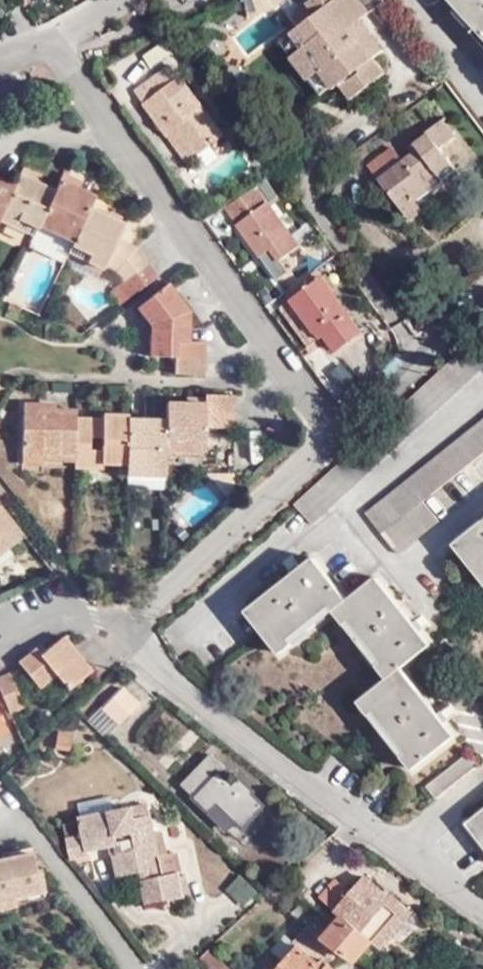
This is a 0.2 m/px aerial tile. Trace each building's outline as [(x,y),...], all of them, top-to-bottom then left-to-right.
[(258,13),(268,11),(281,6),(281,3),(286,0),(255,0),(258,13)] [(384,0),(309,0),(307,2),(308,3),(316,14),(304,23),(315,38),(292,56),(321,93),(338,82),(352,99),(385,73),(374,59),(350,28),(346,32),(339,22),(352,12),(359,22),(361,20),(385,2),(384,0)] [(482,35),(482,0),(451,0),(482,35)] [(316,14),(308,3),(289,17),(296,28),(304,23),(316,14)] [(350,28),(359,22),(352,12),(339,22),(346,32),(350,28)] [(385,51),(361,20),(359,22),(350,28),(374,59),(385,51)] [(280,40),(292,56),(315,38),(304,23),(296,28),(280,40)] [(223,136),(208,115),(203,119),(197,111),(202,108),(179,77),(170,84),(160,72),(135,91),(174,146),(183,140),(194,157),(223,136)] [(203,119),(208,115),(202,108),(197,111),(203,119)] [(413,195),(417,200),(456,170),(441,149),(455,137),(443,121),(428,131),(428,133),(410,148),(414,154),(403,162),(379,180),(400,206),(413,195)] [(186,162),(194,157),(183,140),(174,146),(186,162)] [(379,180),(403,162),(392,148),(368,166),(379,180)] [(73,178),(77,169),(67,164),(63,173),(73,178)] [(33,238),(38,226),(55,190),(40,184),(29,179),(32,172),(24,168),(15,186),(0,218),(0,224),(33,238)] [(29,179),(40,184),(43,177),(32,172),(29,179)] [(38,226),(74,241),(90,207),(95,195),(91,193),(80,189),(71,185),(73,178),(63,173),(55,190),(38,226)] [(83,182),(73,178),(71,185),(80,189),(83,182)] [(95,195),(103,180),(98,178),(91,193),(95,195)] [(15,186),(0,179),(0,218),(15,186)] [(301,247),(287,227),(282,230),(278,225),(283,222),(257,186),(227,207),(238,224),(237,224),(259,256),(269,249),(279,262),(301,247)] [(424,209),(417,200),(413,195),(400,206),(411,220),(424,209)] [(74,241),(68,254),(103,271),(105,266),(116,272),(136,248),(118,239),(125,223),(120,221),(112,217),(90,207),(74,241)] [(112,217),(120,221),(122,215),(114,212),(112,217)] [(282,230),(287,227),(283,222),(278,225),(282,230)] [(136,248),(116,272),(123,282),(147,263),(136,248)] [(266,271),(279,262),(269,249),(259,256),(257,258),(266,271)] [(120,285),(128,298),(156,277),(147,263),(123,282),(119,285),(120,285)] [(336,352),(362,333),(322,277),(291,299),(320,339),(325,336),(336,352)] [(188,342),(188,311),(169,284),(136,307),(150,327),(150,357),(175,357),(176,342),(188,342)] [(109,293),(118,306),(128,298),(120,285),(109,293)] [(206,342),(190,342),(188,342),(176,342),(175,357),(206,358),(206,342)] [(205,375),(206,358),(175,357),(175,375),(205,375)] [(204,403),(204,394),(188,394),(188,403),(204,403)] [(203,411),(235,412),(236,395),(204,394),(204,403),(203,411)] [(203,428),(235,429),(235,412),(203,411),(204,403),(188,403),(165,402),(165,419),(165,425),(164,455),(202,455),(203,428)] [(75,418),(75,410),(55,410),(44,410),(44,404),(24,405),(22,454),(44,455),(44,459),(73,460),(75,418)] [(73,460),(73,468),(104,468),(103,464),(127,465),(128,419),(128,416),(103,415),(102,418),(75,418),(73,460)] [(164,470),(164,455),(165,425),(150,424),(149,419),(128,419),(127,465),(126,469),(164,470)] [(366,513),(399,555),(440,521),(425,501),(482,454),(482,419),(366,513)] [(44,465),(44,459),(44,455),(22,454),(22,465),(44,465)] [(126,475),(163,478),(164,470),(126,469),(126,475)] [(0,505),(0,546),(5,542),(20,530),(10,517),(0,505)] [(454,544),(482,581),(482,521),(454,544)] [(5,542),(0,546),(0,556),(10,548),(5,542)] [(359,702),(370,716),(374,712),(408,753),(403,758),(413,771),(455,735),(402,668),(430,645),(377,577),(348,600),(315,558),(247,611),(280,654),(293,644),(290,640),(330,607),(333,611),(345,626),(349,621),(381,662),(377,666),(388,679),(359,702)] [(108,560),(108,571),(123,572),(123,560),(108,560)] [(290,640),(293,644),(333,611),(330,607),(290,640)] [(345,626),(377,666),(381,662),(349,621),(345,626)] [(91,671),(63,636),(47,650),(42,645),(19,664),(40,689),(55,676),(68,690),(91,671)] [(0,678),(0,689),(7,705),(10,712),(23,706),(9,674),(0,678)] [(139,703),(124,690),(104,710),(118,725),(139,703)] [(374,712),(370,716),(403,758),(408,753),(374,712)] [(72,734),(56,731),(54,749),(69,751),(72,734)] [(480,764),(470,752),(428,786),(437,798),(480,764)] [(218,763),(211,756),(183,784),(195,797),(194,798),(227,831),(234,823),(241,830),(244,828),(244,829),(257,816),(256,814),(264,806),(252,793),(253,791),(238,779),(233,785),(219,773),(224,767),(220,761),(218,763)] [(79,802),(80,814),(113,807),(112,796),(79,802)] [(132,814),(152,811),(149,800),(129,804),(132,814)] [(139,874),(145,873),(142,853),(159,849),(156,832),(152,811),(132,814),(129,804),(113,807),(80,814),(78,814),(81,831),(64,835),(67,852),(111,845),(117,878),(139,874)] [(466,823),(482,845),(482,810),(466,823)] [(156,832),(159,849),(160,856),(168,855),(164,831),(156,832)] [(378,855),(362,843),(355,852),(371,864),(378,855)] [(142,853),(145,873),(163,869),(160,856),(159,849),(142,853)] [(29,852),(0,859),(0,909),(16,905),(14,898),(43,892),(37,869),(34,869),(29,852)] [(160,856),(163,869),(177,866),(181,866),(178,853),(168,855),(160,856)] [(163,869),(145,873),(139,874),(144,902),(183,896),(182,895),(179,876),(177,866),(163,869)] [(179,876),(182,895),(189,893),(185,875),(179,876)] [(256,893),(240,877),(227,890),(243,906),(256,893)] [(337,947),(357,962),(374,943),(362,932),(385,905),(397,915),(401,910),(364,878),(351,892),(337,880),(321,898),(343,918),(332,932),(327,928),(321,935),(337,947)] [(294,910),(292,913),(303,922),(310,913),(298,903),(297,905),(292,902),(289,906),(294,910)] [(310,913),(303,922),(308,925),(318,933),(321,935),(327,928),(319,922),(321,920),(312,911),(310,913)] [(318,933),(308,925),(294,939),(302,946),(302,947),(318,933)] [(337,947),(321,935),(318,933),(302,947),(302,946),(283,966),(279,963),(275,968),(277,968),(334,968),(325,960),(337,947)] [(199,960),(209,968),(230,968),(210,951),(199,960)]
